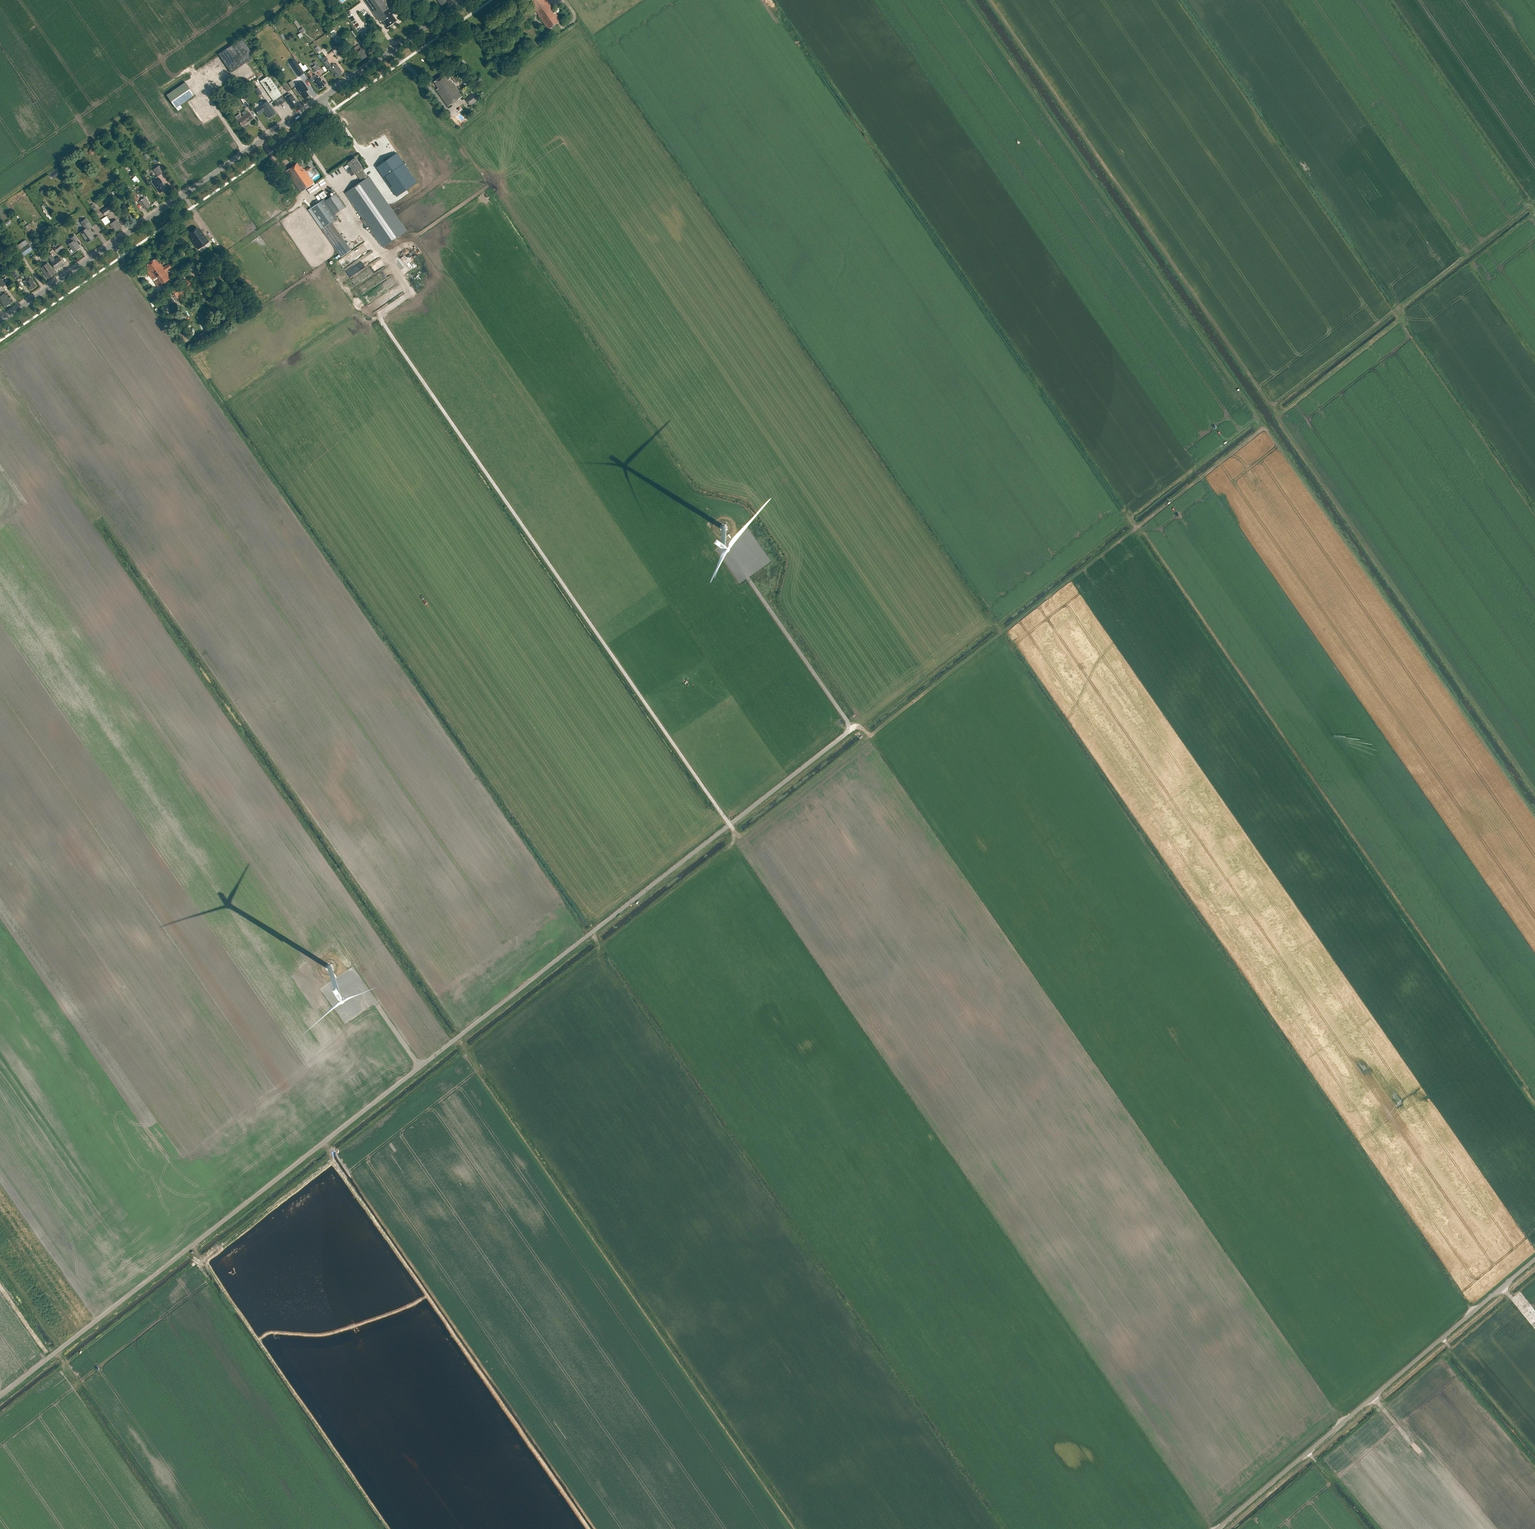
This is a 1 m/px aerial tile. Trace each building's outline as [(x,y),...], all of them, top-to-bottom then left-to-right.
[(379,21),(383,21),(388,27),(391,25),(394,23),(397,21),(393,15),(394,14),(390,8),(391,7),(389,4),(389,3),(387,0),(364,0),(379,21)] [(533,7),(536,10),(535,11),(548,30),(561,21),(553,9),(553,8),(552,9),(547,0),(531,0),(530,1),(534,6),(533,7)] [(299,30),(302,33),(305,31),(302,28),(296,20),(294,21),(300,30),(299,30)] [(347,27),(355,38),(358,36),(352,27),(351,27),(350,25),(347,27)] [(242,38),(218,54),(231,73),(254,57),(242,38)] [(355,52),(359,57),(360,56),(362,60),(367,56),(364,52),(365,51),(362,47),(361,48),(359,45),(354,48),(356,51),(355,52)] [(332,51),(336,57),(339,56),(341,56),(342,57),(343,56),(337,48),(332,51)] [(330,65),(327,60),(325,56),(322,58),(320,55),(319,56),(318,55),(317,55),(318,56),(318,57),(320,60),(320,59),(323,63),(327,68),(330,65)] [(304,73),(300,68),(295,60),(290,63),(295,72),(299,77),(304,73)] [(333,74),(334,74),(337,78),(342,74),(341,73),(342,72),(337,64),(329,69),(333,74)] [(316,84),(320,89),(325,86),(321,80),(319,77),(317,78),(315,74),(309,78),(312,82),(313,81),(315,84),(316,84)] [(437,90),(451,110),(465,100),(452,82),(452,83),(449,79),(448,80),(444,75),(434,82),(439,88),(437,90)] [(260,81),(277,106),(285,100),(269,76),(268,76),(260,81)] [(303,81),(294,87),(300,95),(301,95),(304,99),(309,95),(306,91),(308,90),(303,81)] [(185,82),(166,95),(175,108),(176,108),(180,105),(194,95),(185,82)] [(283,85),(288,92),(291,90),(286,83),(283,85)] [(469,105),(470,106),(477,101),(477,100),(474,96),(473,96),(472,94),(465,99),(466,101),(469,105)] [(292,95),(286,99),(289,104),(289,103),(293,108),(298,105),(294,100),(295,100),(292,95)] [(255,110),(258,114),(264,110),(269,118),(275,113),(270,106),(268,105),(269,104),(267,101),(261,106),(260,106),(255,110)] [(237,116),(239,119),(238,120),(242,126),(247,122),(249,121),(253,118),(249,112),(241,117),(239,114),(237,116)] [(394,195),(414,181),(394,152),(374,167),(394,195)] [(379,192),(369,177),(368,177),(363,170),(362,168),(356,158),(353,159),(351,160),(351,161),(349,163),(353,168),(349,171),(352,175),(356,172),(362,181),(346,192),(363,217),(361,218),(367,226),(368,225),(384,247),(406,231),(379,192)] [(304,169),(303,170),(301,166),(300,167),(297,163),(286,171),(301,192),(314,183),(306,172),(311,169),(309,167),(305,170),(304,169)] [(159,171),(161,174),(164,172),(160,165),(156,168),(159,172),(159,171)] [(50,175),(53,179),(60,174),(57,170),(50,175)] [(163,183),(159,178),(152,183),(159,193),(166,188),(164,184),(162,185),(161,184),(163,183)] [(134,191),(130,194),(136,202),(140,199),(134,191)] [(326,200),(325,201),(335,214),(346,207),(336,193),(326,200)] [(144,197),(138,202),(141,206),(142,205),(146,210),(149,207),(148,206),(150,205),(144,197)] [(325,199),(309,210),(322,228),(338,217),(335,214),(325,201),(326,200),(325,199)] [(52,218),(40,202),(38,203),(40,206),(40,207),(42,209),(43,210),(43,211),(45,213),(46,214),(45,215),(47,217),(48,217),(50,220),(52,218)] [(102,211),(105,215),(112,211),(109,206),(102,211)] [(80,232),(87,242),(94,238),(88,229),(91,227),(86,219),(80,222),(85,229),(80,232)] [(113,227),(116,231),(120,228),(119,226),(120,226),(116,220),(110,224),(112,228),(113,227)] [(190,238),(198,249),(208,242),(201,230),(199,231),(196,227),(189,233),(191,237),(190,238)] [(72,241),(68,244),(74,252),(80,248),(75,242),(78,240),(75,235),(70,238),(72,241)] [(25,238),(13,246),(21,258),(33,250),(25,238)] [(53,247),(57,253),(64,248),(60,242),(53,247)] [(48,256),(51,262),(56,269),(63,263),(59,257),(55,260),(51,254),(48,256)] [(204,262),(199,254),(196,256),(202,264),(204,262)] [(336,261),(342,270),(352,263),(346,254),(336,261)] [(172,277),(171,276),(170,276),(166,270),(171,267),(169,264),(164,267),(163,266),(163,267),(160,263),(159,264),(155,258),(144,266),(158,287),(166,281),(172,277)] [(41,267),(48,278),(55,273),(47,263),(41,267)] [(12,273),(17,280),(20,277),(15,270),(12,273)] [(209,276),(213,282),(221,276),(217,270),(209,276)] [(27,285),(30,290),(36,285),(33,281),(33,280),(30,276),(29,274),(25,276),(26,279),(23,281),(26,285),(27,285)] [(171,289),(177,298),(195,286),(189,277),(171,289)] [(364,298),(368,303),(381,292),(377,288),(374,291),(373,290),(364,298)] [(5,307),(10,303),(9,302),(11,301),(5,293),(3,294),(0,291),(0,301),(5,307)] [(182,312),(177,315),(180,320),(186,316),(182,312)] [(1142,512),(1136,517),(1138,520),(1144,515),(1142,512)] [(1126,524),(1118,530),(1121,533),(1128,527),(1126,524)] [(1014,612),(1001,622),(1004,625),(1017,615),(1014,612)] [(849,745),(859,739),(857,735),(847,742),(849,745)] [(600,935),(603,938),(617,927),(614,924),(600,935)] [(584,953),(593,946),(591,943),(582,950),(584,953)] [(201,1252),(215,1241),(213,1239),(199,1249),(201,1252)] [(183,1266),(191,1259),(189,1257),(181,1264),(183,1266)] [(75,1347),(65,1354),(67,1356),(76,1349),(75,1347)]
